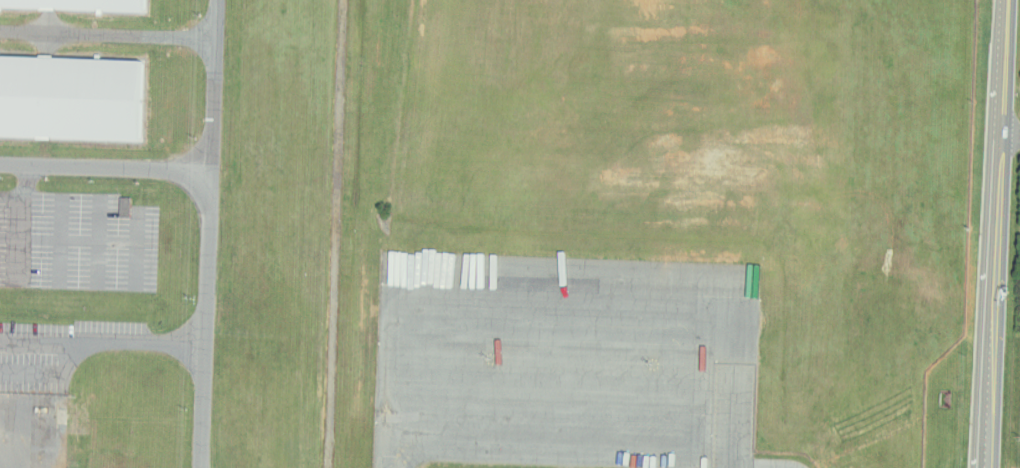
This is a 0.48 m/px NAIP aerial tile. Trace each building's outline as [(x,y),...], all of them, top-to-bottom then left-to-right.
[(143,11),(143,0),(0,0),(0,6),(143,11)] [(141,59),(0,54),(0,135),(138,140),(141,59)]
